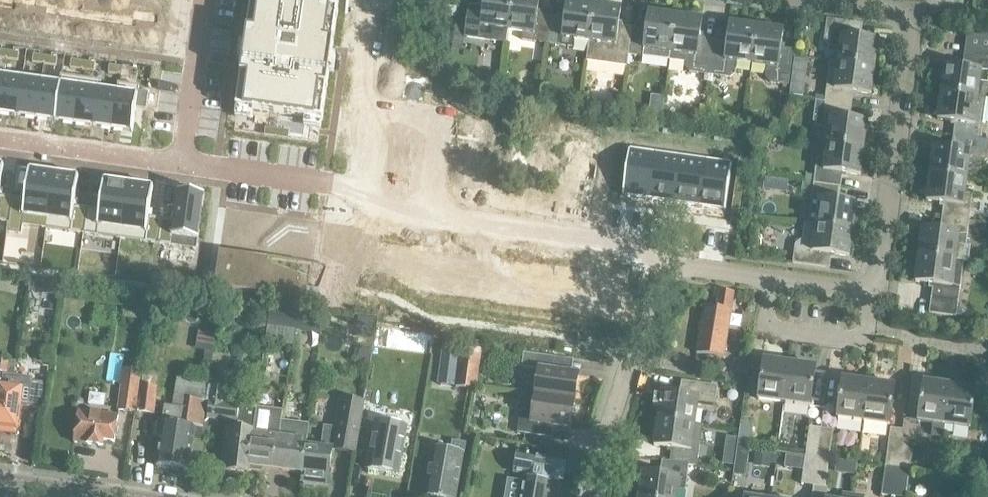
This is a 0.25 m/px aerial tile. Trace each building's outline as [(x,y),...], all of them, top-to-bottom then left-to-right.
[(72,7),(92,10),(94,0),(73,0),(72,7)] [(92,10),(112,13),(114,0),(94,0),(92,10)] [(112,13),(132,16),(135,0),(114,0),(112,13)] [(132,16),(152,19),(155,0),(135,0),(132,16)] [(237,110),(254,112),(306,119),(323,121),(330,74),(332,58),(339,11),(338,10),(322,8),(270,1),(265,0),(252,0),(245,46),(243,62),(237,110)] [(508,29),(512,0),(485,0),(483,11),(469,9),(465,40),(506,45),(508,29)] [(548,43),(551,20),(536,18),(539,0),(512,0),(508,29),(523,32),(522,39),(548,43)] [(565,22),(551,20),(548,43),(573,46),(574,39),(589,41),(594,4),(568,0),(565,22)] [(458,11),(465,13),(466,5),(459,4),(458,11)] [(627,67),(629,54),(632,31),(618,29),(621,7),(594,4),(589,41),(586,61),(627,67)] [(457,7),(446,6),(445,16),(455,17),(457,7)] [(656,50),(670,52),(676,15),(649,11),(646,33),(632,31),(629,54),(655,57),(656,50)] [(689,72),(710,75),(714,42),(699,40),(702,19),(676,15),(670,52),(669,60),(685,62),(684,66),(689,72)] [(8,27),(9,19),(0,18),(0,26),(8,27)] [(9,19),(8,27),(22,29),(23,21),(9,19)] [(860,23),(828,19),(825,40),(829,45),(840,47),(838,61),(876,66),(880,40),(858,37),(860,23)] [(34,31),(48,33),(49,25),(36,23),(34,31)] [(737,61),(752,63),(757,26),(730,23),(727,44),(714,42),(710,75),(732,78),(735,76),(737,61)] [(49,25),(48,33),(62,35),(63,27),(49,25)] [(783,30),(757,26),(752,63),(767,65),(766,76),(771,83),(791,86),(791,83),(792,76),(795,53),(780,51),(783,30)] [(74,37),(88,39),(89,31),(76,29),(74,37)] [(89,31),(88,39),(102,41),(103,33),(89,31)] [(115,42),(128,44),(130,36),(116,34),(115,42)] [(942,92),(987,98),(987,90),(987,36),(972,34),(967,68),(945,65),(942,92)] [(130,36),(128,44),(142,46),(143,38),(130,36)] [(7,50),(6,58),(18,60),(19,52),(7,50)] [(32,63),(44,64),(45,56),(33,55),(32,63)] [(45,56),(44,64),(56,66),(57,58),(45,56)] [(71,68),(83,69),(84,61),(72,60),(71,68)] [(84,61),(83,69),(95,71),(96,63),(84,61)] [(876,66),(838,61),(838,62),(830,61),(824,102),(849,105),(851,91),(872,94),(876,66)] [(110,65),(109,73),(121,75),(122,67),(110,65)] [(56,121),(75,123),(81,78),(62,75),(61,79),(62,80),(56,121)] [(18,115),(23,79),(5,77),(3,77),(0,102),(0,113),(18,115)] [(37,118),(56,121),(62,80),(61,79),(41,77),(41,81),(42,82),(37,118)] [(75,123),(94,126),(99,90),(100,90),(102,81),(81,78),(75,123)] [(18,115),(37,118),(42,82),(41,81),(23,79),(18,115)] [(113,129),(133,132),(139,85),(118,82),(117,92),(118,92),(113,129)] [(791,86),(789,95),(804,97),(805,85),(791,83),(791,86)] [(94,126),(113,129),(118,92),(117,92),(100,90),(99,90),(94,126)] [(981,137),(987,98),(942,92),(938,119),(960,122),(958,134),(981,137)] [(849,105),(824,102),(817,101),(814,120),(819,127),(829,128),(827,143),(865,148),(868,121),(847,118),(849,105)] [(265,135),(277,137),(278,130),(266,128),(265,135)] [(278,130),(277,137),(289,139),(290,132),(278,130)] [(981,137),(958,134),(956,149),(934,147),(931,173),(968,178),(970,163),(981,164),(986,161),(987,146),(987,138),(981,137)] [(817,157),(814,183),(838,186),(840,172),(861,175),(865,148),(827,143),(825,158),(817,157)] [(630,153),(625,195),(650,197),(654,156),(630,153)] [(654,156),(650,197),(674,200),(679,159),(654,156)] [(679,159),(674,200),(698,203),(703,162),(703,161),(679,159)] [(703,162),(698,203),(723,206),(728,165),(703,162)] [(747,163),(739,162),(737,174),(745,175),(747,163)] [(47,228),(54,175),(30,171),(26,200),(12,199),(9,223),(8,232),(22,234),(24,225),(47,228)] [(949,203),(947,216),(970,220),(974,194),(966,193),(968,178),(931,173),(927,200),(949,203)] [(736,186),(744,188),(745,176),(737,174),(736,186)] [(84,233),(88,208),(75,206),(79,178),(54,175),(47,228),(84,233)] [(121,238),(128,184),(104,180),(100,210),(88,208),(84,233),(121,238)] [(803,182),(802,190),(812,191),(813,184),(803,182)] [(818,209),(816,224),(854,229),(858,202),(836,199),(838,186),(814,183),(813,184),(812,191),(810,208),(818,209)] [(159,243),(162,219),(149,217),(153,187),(128,184),(121,238),(159,243)] [(736,186),(734,198),(742,199),(744,188),(736,186)] [(199,239),(205,195),(179,191),(175,220),(162,219),(159,243),(173,245),(175,236),(199,239)] [(12,199),(0,197),(0,221),(9,223),(12,199)] [(732,210),(740,211),(742,199),(734,198),(732,210)] [(923,228),(920,254),(969,260),(971,246),(967,245),(970,220),(947,216),(945,231),(923,228)] [(850,256),(854,229),(816,224),(816,225),(805,223),(803,238),(795,244),(793,263),(827,267),(829,253),(850,256)] [(361,243),(356,284),(381,287),(386,246),(361,243)] [(43,253),(21,250),(19,263),(41,266),(43,253)] [(220,251),(215,285),(314,299),(319,264),(220,251)] [(969,260),(920,254),(916,281),(929,283),(929,289),(933,289),(929,314),(957,318),(964,262),(969,262),(969,260)] [(60,296),(61,291),(63,280),(31,276),(30,287),(30,292),(60,296)] [(705,305),(697,353),(724,357),(731,310),(734,292),(720,290),(717,307),(705,305)] [(341,301),(340,311),(357,313),(358,303),(341,301)] [(270,309),(269,317),(268,326),(321,334),(323,324),(324,317),(270,309)] [(420,314),(419,324),(434,326),(435,316),(420,314)] [(379,316),(378,323),(393,325),(393,317),(379,316)] [(435,316),(434,326),(449,328),(450,318),(435,316)] [(526,320),(523,338),(531,339),(533,322),(526,320)] [(533,322),(531,339),(539,341),(541,323),(533,322)] [(575,325),(572,343),(580,344),(582,327),(575,325)] [(377,327),(374,347),(431,355),(434,335),(377,327)] [(582,327),(580,344),(588,345),(591,327),(582,327)] [(217,334),(199,331),(196,350),(205,351),(204,360),(212,361),(217,334)] [(566,343),(557,342),(556,351),(565,352),(566,343)] [(444,345),(439,384),(456,387),(477,390),(482,349),(461,347),(444,345)] [(539,369),(535,395),(575,401),(579,374),(557,371),(559,357),(524,352),(522,367),(539,369)] [(248,466),(255,407),(224,403),(230,357),(215,355),(210,385),(209,385),(206,402),(209,402),(207,418),(225,421),(219,471),(247,474),(248,466)] [(11,373),(15,374),(17,361),(0,359),(0,380),(1,372),(11,373)] [(759,399),(784,402),(789,362),(764,359),(759,399)] [(816,365),(789,362),(784,402),(811,406),(816,365)] [(136,413),(137,412),(141,384),(143,371),(121,368),(119,386),(121,387),(118,411),(136,413)] [(21,402),(28,403),(28,405),(41,407),(45,383),(31,380),(30,389),(13,387),(15,374),(1,372),(0,380),(0,432),(17,434),(21,402)] [(941,437),(943,424),(949,384),(940,382),(941,377),(926,375),(925,380),(924,380),(924,384),(920,383),(917,401),(921,401),(919,420),(932,422),(930,436),(941,437)] [(154,444),(153,454),(158,455),(156,465),(189,470),(193,439),(200,440),(206,402),(209,385),(209,382),(177,378),(173,408),(165,406),(163,421),(162,421),(159,445),(154,444)] [(838,418),(863,421),(869,381),(843,378),(838,418)] [(719,386),(687,381),(684,396),(663,392),(659,419),(696,424),(698,410),(715,412),(719,386)] [(895,385),(869,381),(863,421),(890,425),(895,385)] [(137,412),(138,412),(154,414),(158,386),(141,384),(137,412)] [(976,388),(949,384),(943,424),(971,428),(976,388)] [(571,428),(575,401),(535,395),(533,412),(521,411),(518,432),(548,436),(549,425),(571,428)] [(334,453),(332,452),(332,449),(356,455),(366,401),(341,397),(336,427),(324,426),(323,438),(322,447),(306,445),(305,445),(303,472),(302,472),(301,481),(304,481),(305,484),(314,485),(316,483),(319,483),(319,479),(329,480),(331,460),(333,459),(334,453)] [(255,407),(248,466),(275,469),(282,421),(283,410),(257,407),(255,407)] [(79,410),(74,442),(103,446),(104,440),(115,442),(118,416),(79,410)] [(738,446),(750,447),(754,419),(742,418),(739,438),(738,446)] [(694,440),(696,424),(659,419),(655,446),(676,449),(675,461),(666,460),(666,461),(689,464),(689,465),(698,467),(702,441),(694,440)] [(275,469),(302,472),(303,472),(305,445),(306,445),(309,424),(282,421),(275,469)] [(376,421),(367,469),(400,475),(408,427),(376,421)] [(806,455),(818,457),(821,428),(810,427),(806,455)] [(818,457),(830,458),(834,430),(821,428),(818,457)] [(886,466),(897,467),(902,430),(891,428),(886,466)] [(905,430),(902,430),(897,467),(910,469),(914,441),(904,439),(905,430)] [(726,437),(725,447),(737,449),(738,446),(739,438),(726,437)] [(750,447),(738,446),(737,449),(734,475),(746,477),(750,447)] [(424,495),(435,496),(456,496),(464,453),(432,448),(424,495)] [(770,469),(771,464),(772,454),(772,453),(756,451),(754,466),(770,469)] [(526,478),(524,478),(521,496),(548,496),(551,482),(550,482),(550,480),(553,480),(556,459),(517,452),(514,474),(526,476),(526,478)] [(802,485),(814,486),(818,457),(806,455),(805,458),(786,455),(785,468),(804,470),(802,485)] [(818,457),(814,486),(826,488),(830,458),(818,457)] [(689,465),(689,464),(666,461),(664,475),(643,472),(639,496),(677,496),(678,489),(686,491),(689,465)] [(897,467),(886,466),(882,496),(892,496),(893,496),(897,467)] [(910,469),(897,467),(893,496),(906,496),(910,469)]
